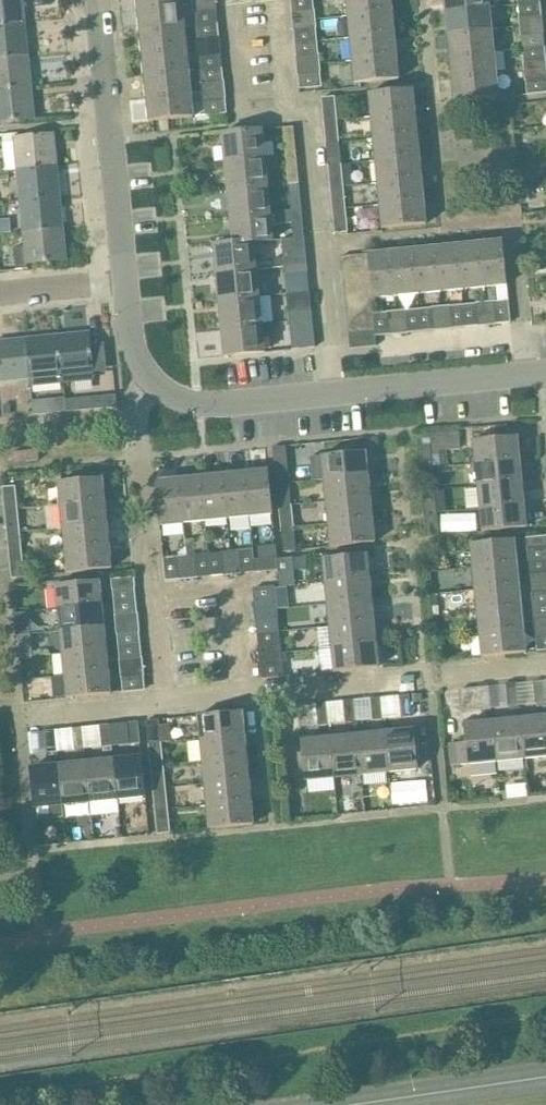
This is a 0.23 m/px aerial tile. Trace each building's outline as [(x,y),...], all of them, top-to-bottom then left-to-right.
[(26,23),(23,0),(0,0),(0,25),(26,23)] [(139,9),(184,4),(184,0),(139,0),(139,9)] [(392,11),(391,0),(347,0),(349,15),(392,11)] [(489,7),(488,0),(443,0),(445,12),(489,7)] [(215,1),(193,3),(194,12),(216,10),(215,1)] [(139,9),(142,31),(187,26),(184,4),(139,9)] [(491,30),(489,7),(445,12),(447,34),(491,30)] [(313,9),(291,12),(292,21),(314,19),(313,9)] [(395,34),(392,11),(349,15),(351,38),(395,34)] [(542,15),(518,17),(519,27),(543,24),(542,15)] [(314,19),(292,21),(293,31),(315,28),(314,19)] [(26,23),(0,25),(0,57),(29,54),(26,23)] [(543,24),(519,27),(520,36),(543,34),(543,24)] [(142,31),(144,53),(189,48),(187,26),(142,31)] [(493,52),(491,30),(447,34),(449,57),(493,52)] [(397,56),(395,34),(351,38),(353,60),(397,56)] [(219,36),(196,38),(197,47),(220,45),(219,36)] [(220,45),(197,47),(198,56),(221,54),(220,45)] [(144,53),(147,75),(191,70),(189,48),(144,53)] [(496,75),(493,52),(449,57),(452,80),(496,75)] [(31,85),(29,54),(0,57),(0,88),(31,85)] [(318,54),(295,57),(296,66),(319,64),(318,54)] [(399,79),(397,56),(353,60),(355,83),(399,79)] [(523,62),(524,72),(545,70),(545,60),(523,62)] [(319,64),(296,66),(297,76),(320,73),(319,64)] [(147,75),(149,97),(194,92),(191,70),(147,75)] [(524,72),(525,82),(545,79),(545,70),(524,72)] [(496,75),(452,80),(454,103),(498,98),(496,75)] [(223,80),(200,82),(201,92),(224,89),(223,80)] [(34,117),(31,85),(0,88),(0,120),(34,117)] [(224,89),(201,92),(202,102),(225,100),(224,89)] [(370,116),(415,112),(413,89),(368,93),(370,116)] [(196,115),(194,92),(149,97),(151,120),(196,115)] [(323,121),(336,119),(334,96),(321,98),(323,121)] [(415,112),(370,116),(372,138),(417,134),(415,112)] [(336,119),(323,121),(325,143),(339,142),(336,119)] [(282,128),(285,155),(296,154),(293,126),(282,128)] [(225,160),(265,157),(263,129),(222,133),(225,160)] [(16,169),(57,165),(54,133),(13,137),(16,169)] [(419,156),(417,134),(372,138),(374,161),(419,156)] [(339,142),(325,143),(328,165),(341,164),(339,142)] [(298,181),(296,154),(285,155),(288,182),(298,181)] [(421,179),(419,156),(374,161),(377,183),(421,179)] [(228,188),(268,184),(265,157),(225,160),(228,188)] [(330,187),(343,186),(341,164),(328,165),(330,187)] [(60,196),(57,165),(16,169),(19,200),(60,196)] [(0,173),(0,181),(9,180),(8,172),(0,173)] [(423,201),(421,179),(377,183),(379,205),(423,201)] [(301,208),(298,181),(288,182),(290,209),(301,208)] [(271,211),(268,184),(228,188),(230,215),(271,211)] [(345,208),(343,186),(330,187),(332,209),(345,208)] [(63,227),(60,196),(19,200),(22,231),(63,227)] [(423,201),(379,205),(381,228),(425,224),(423,201)] [(290,209),(293,237),(304,236),(302,213),(301,208),(290,209)] [(348,232),(345,208),(332,209),(334,233),(348,232)] [(292,222),(290,209),(271,211),(230,215),(233,242),(254,240),(254,241),(273,239),(272,224),(292,222)] [(66,258),(63,227),(22,231),(23,245),(13,246),(15,268),(27,267),(26,262),(66,258)] [(304,236),(293,237),(293,238),(281,240),(283,264),(306,262),(304,236)] [(256,267),(254,241),(254,240),(233,242),(214,244),(217,271),(256,267)] [(479,242),(483,286),(505,284),(501,240),(479,242)] [(457,244),(461,288),(483,286),(479,242),(457,244)] [(434,246),(439,290),(461,288),(457,244),(434,246)] [(412,249),(417,293),(439,290),(434,246),(412,249)] [(390,251),(395,295),(417,293),(412,249),(390,251)] [(368,254),(369,267),(370,280),(371,293),(372,297),(395,295),(390,251),(368,253),(368,254)] [(342,270),(369,267),(368,254),(341,256),(342,270)] [(309,290),(306,262),(283,264),(286,292),(309,290)] [(259,295),(256,267),(217,271),(219,298),(259,295)] [(370,280),(369,267),(342,270),(343,283),(370,280)] [(370,280),(343,283),(344,296),(371,293),(370,280)] [(312,318),(309,290),(286,292),(288,320),(312,318)] [(344,296),(346,309),(373,306),(372,297),(371,293),(344,296)] [(262,322),(259,295),(219,298),(222,326),(262,322)] [(484,302),(486,325),(510,323),(508,300),(494,302),(494,301),(484,302)] [(476,304),(462,305),(464,327),(486,325),(484,302),(476,303),(476,304)] [(464,327),(462,305),(449,306),(449,305),(440,307),(442,329),(464,327)] [(374,319),(373,314),(373,306),(346,309),(347,322),(374,319)] [(442,329),(440,307),(431,308),(418,309),(420,332),(442,329)] [(420,332),(418,309),(405,310),(396,311),(398,334),(420,332)] [(374,319),(375,332),(375,336),(398,334),(396,311),(387,312),(373,314),(374,319)] [(315,346),(312,318),(288,320),(291,349),(315,346)] [(375,332),(374,319),(347,322),(348,335),(375,332)] [(262,324),(262,322),(222,326),(225,353),(264,350),(263,336),(275,335),(273,323),(262,324)] [(90,331),(58,334),(61,374),(62,383),(94,379),(90,331)] [(375,336),(375,332),(348,335),(350,348),(376,345),(375,336)] [(61,374),(58,334),(26,337),(30,377),(31,386),(62,383),(61,374)] [(30,377),(26,337),(0,340),(0,380),(30,377)] [(47,413),(46,402),(32,403),(33,414),(47,413)] [(471,441),(474,465),(518,460),(516,437),(471,441)] [(420,470),(433,469),(430,445),(418,446),(420,470)] [(310,457),(312,481),(323,479),(368,475),(366,452),(310,457)] [(274,460),(276,484),(289,483),(286,459),(274,460)] [(521,483),(518,460),(474,465),(476,487),(521,483)] [(436,492),(433,469),(420,470),(423,493),(436,492)] [(267,471),(244,473),(249,518),(272,516),(267,471)] [(222,475),(227,520),(249,518),(244,473),(222,475)] [(205,522),(227,520),(222,475),(200,478),(205,522)] [(325,502),(370,497),(368,475),(323,479),(325,502)] [(62,506),(105,502),(102,478),(59,483),(62,506)] [(183,525),(205,522),(200,478),(178,480),(183,525)] [(160,527),(183,525),(178,480),(155,482),(160,527)] [(291,505),(289,483),(276,484),(278,506),(291,505)] [(523,505),(521,483),(476,487),(479,510),(523,505)] [(2,487),(5,512),(17,511),(15,486),(2,487)] [(438,514),(436,492),(423,493),(425,515),(438,514)] [(328,524),(372,519),(370,497),(325,502),(328,524)] [(107,524),(105,502),(62,506),(64,528),(107,524)] [(291,505),(278,506),(281,528),(294,527),(291,505)] [(523,505),(479,510),(481,534),(525,529),(523,505)] [(20,533),(17,511),(5,512),(7,534),(20,533)] [(440,535),(438,514),(425,515),(428,537),(440,535)] [(372,519),(328,524),(330,547),(375,543),(372,519)] [(109,546),(107,524),(64,528),(66,550),(109,546)] [(296,550),(294,527),(281,528),(283,551),(296,550)] [(22,555),(20,533),(7,534),(9,556),(22,555)] [(525,538),(526,549),(545,547),(545,536),(525,538)] [(469,545),(472,568),(515,564),(513,540),(469,545)] [(109,546),(66,550),(68,574),(111,569),(109,546)] [(240,551),(222,552),(223,563),(231,562),(241,561),(240,551)] [(222,552),(208,554),(211,576),(242,573),(241,561),(231,562),(223,563),(222,552)] [(22,555),(9,556),(11,578),(24,577),(22,555)] [(196,555),(177,557),(178,568),(197,566),(196,555)] [(325,583),(370,578),(368,555),(323,560),(325,583)] [(178,568),(177,557),(163,558),(165,580),(180,578),(180,579),(197,578),(197,577),(198,577),(197,566),(178,568)] [(277,557),(254,559),(255,572),(278,569),(279,569),(277,559),(277,557)] [(293,557),(277,559),(279,569),(278,569),(279,580),(295,578),(293,557)] [(518,586),(515,564),(472,568),(474,590),(518,586)] [(540,574),(529,575),(531,593),(542,592),(541,583),(540,574)] [(134,577),(111,579),(112,590),(135,587),(134,577)] [(328,605),(372,600),(370,578),(325,583),(328,605)] [(58,610),(103,605),(100,582),(55,587),(58,610)] [(275,586),(253,588),(254,603),(265,602),(266,611),(267,620),(278,619),(275,586)] [(520,607),(518,586),(474,590),(476,612),(520,607)] [(330,627),(374,622),(372,600),(328,605),(330,627)] [(265,602),(254,603),(256,621),(267,620),(266,611),(265,602)] [(60,632),(105,627),(103,605),(58,610),(60,632)] [(522,629),(520,607),(476,612),(479,634),(522,629)] [(138,615),(126,616),(127,625),(128,634),(139,633),(138,615)] [(126,616),(115,618),(117,636),(128,634),(127,625),(126,616)] [(533,619),(535,637),(545,636),(545,633),(545,627),(545,618),(533,619)] [(377,644),(374,622),(330,627),(332,649),(377,644)] [(63,654),(108,650),(105,627),(60,632),(63,654)] [(522,629),(479,634),(481,657),(525,653),(522,629)] [(281,644),(269,645),(270,655),(271,664),(283,663),(281,644)] [(379,667),(377,644),(332,649),(334,672),(379,667)] [(269,645),(259,647),(262,679),(284,677),(283,663),(271,664),(270,655),(269,645)] [(110,672),(108,650),(63,654),(65,676),(110,672)] [(142,659),(131,660),(132,669),(133,679),(144,677),(142,659)] [(131,660),(119,662),(121,680),(133,679),(132,669),(131,660)] [(113,695),(110,672),(65,676),(68,700),(113,695)] [(534,682),(536,704),(545,703),(545,697),(544,681),(534,682)] [(517,684),(507,685),(509,707),(519,706),(517,684)] [(492,708),(490,687),(489,687),(489,686),(478,687),(478,688),(461,690),(462,711),(480,710),(490,709),(490,708),(492,708)] [(409,694),(399,695),(401,717),(411,716),(409,694)] [(382,697),(370,698),(373,720),(384,718),(382,697)] [(355,700),(343,701),(346,723),(358,721),(355,700)] [(327,703),(316,704),(318,726),(329,724),(327,703)] [(202,739),(246,735),(244,712),(200,716),(202,739)] [(545,756),(545,716),(520,719),(524,759),(545,756)] [(148,745),(161,744),(158,719),(146,721),(148,745)] [(493,722),(497,761),(524,759),(520,719),(493,722)] [(138,721),(112,724),(114,746),(140,743),(138,721)] [(451,766),(497,761),(493,722),(465,724),(467,742),(448,744),(451,766)] [(84,727),(86,749),(114,746),(112,724),(84,727)] [(56,730),(58,752),(86,749),(84,727),(56,730)] [(413,728),(386,731),(390,771),(417,768),(413,728)] [(58,752),(56,730),(27,733),(29,756),(58,752)] [(359,733),(363,774),(390,771),(386,731),(359,733)] [(331,736),(335,777),(363,774),(359,733),(331,736)] [(204,761),(249,757),(246,735),(202,739),(204,761)] [(335,777),(331,736),(304,739),(308,780),(335,777)] [(151,767),(163,766),(161,744),(148,745),(151,767)] [(116,759),(120,799),(148,796),(143,756),(116,759)] [(207,783),(251,779),(249,757),(204,761),(207,783)] [(121,813),(120,799),(116,759),(88,762),(92,802),(94,816),(121,813)] [(60,765),(64,805),(92,802),(88,762),(60,765)] [(62,805),(64,805),(60,765),(31,768),(35,808),(51,807),(52,818),(64,817),(62,805)] [(153,789),(165,787),(163,766),(151,767),(153,789)] [(209,805),(253,801),(251,779),(207,783),(209,805)] [(155,811),(168,809),(165,787),(153,789),(155,811)] [(256,824),(253,801),(209,805),(211,828),(256,824)] [(170,832),(168,809),(155,811),(157,833),(170,832)]
